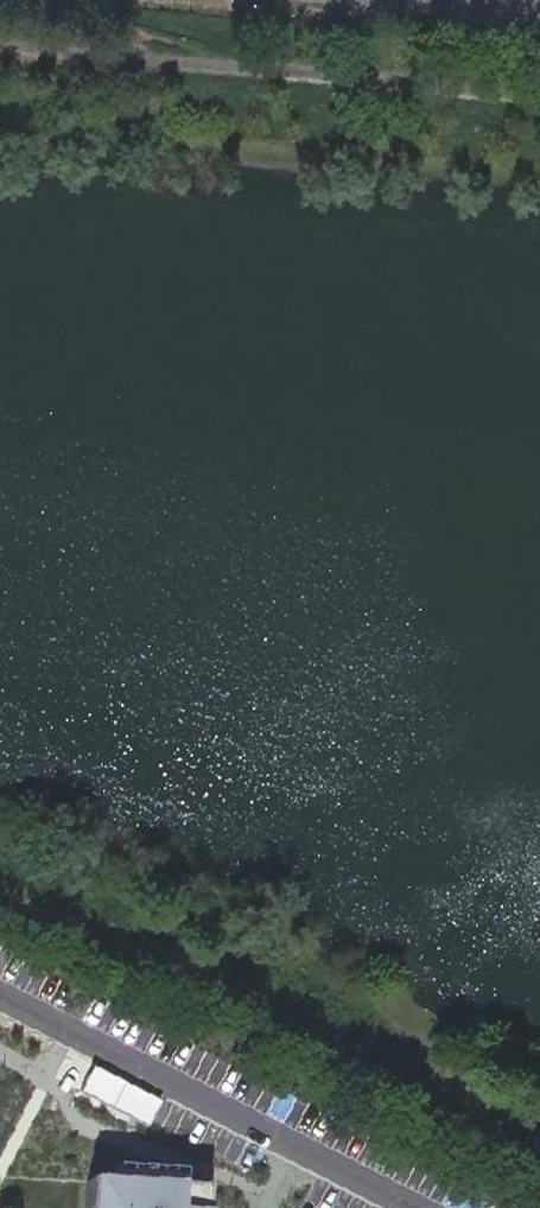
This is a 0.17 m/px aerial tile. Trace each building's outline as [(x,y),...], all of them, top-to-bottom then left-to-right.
[(219,1179),(107,1171),(105,1207),(218,1207),(219,1179)]
